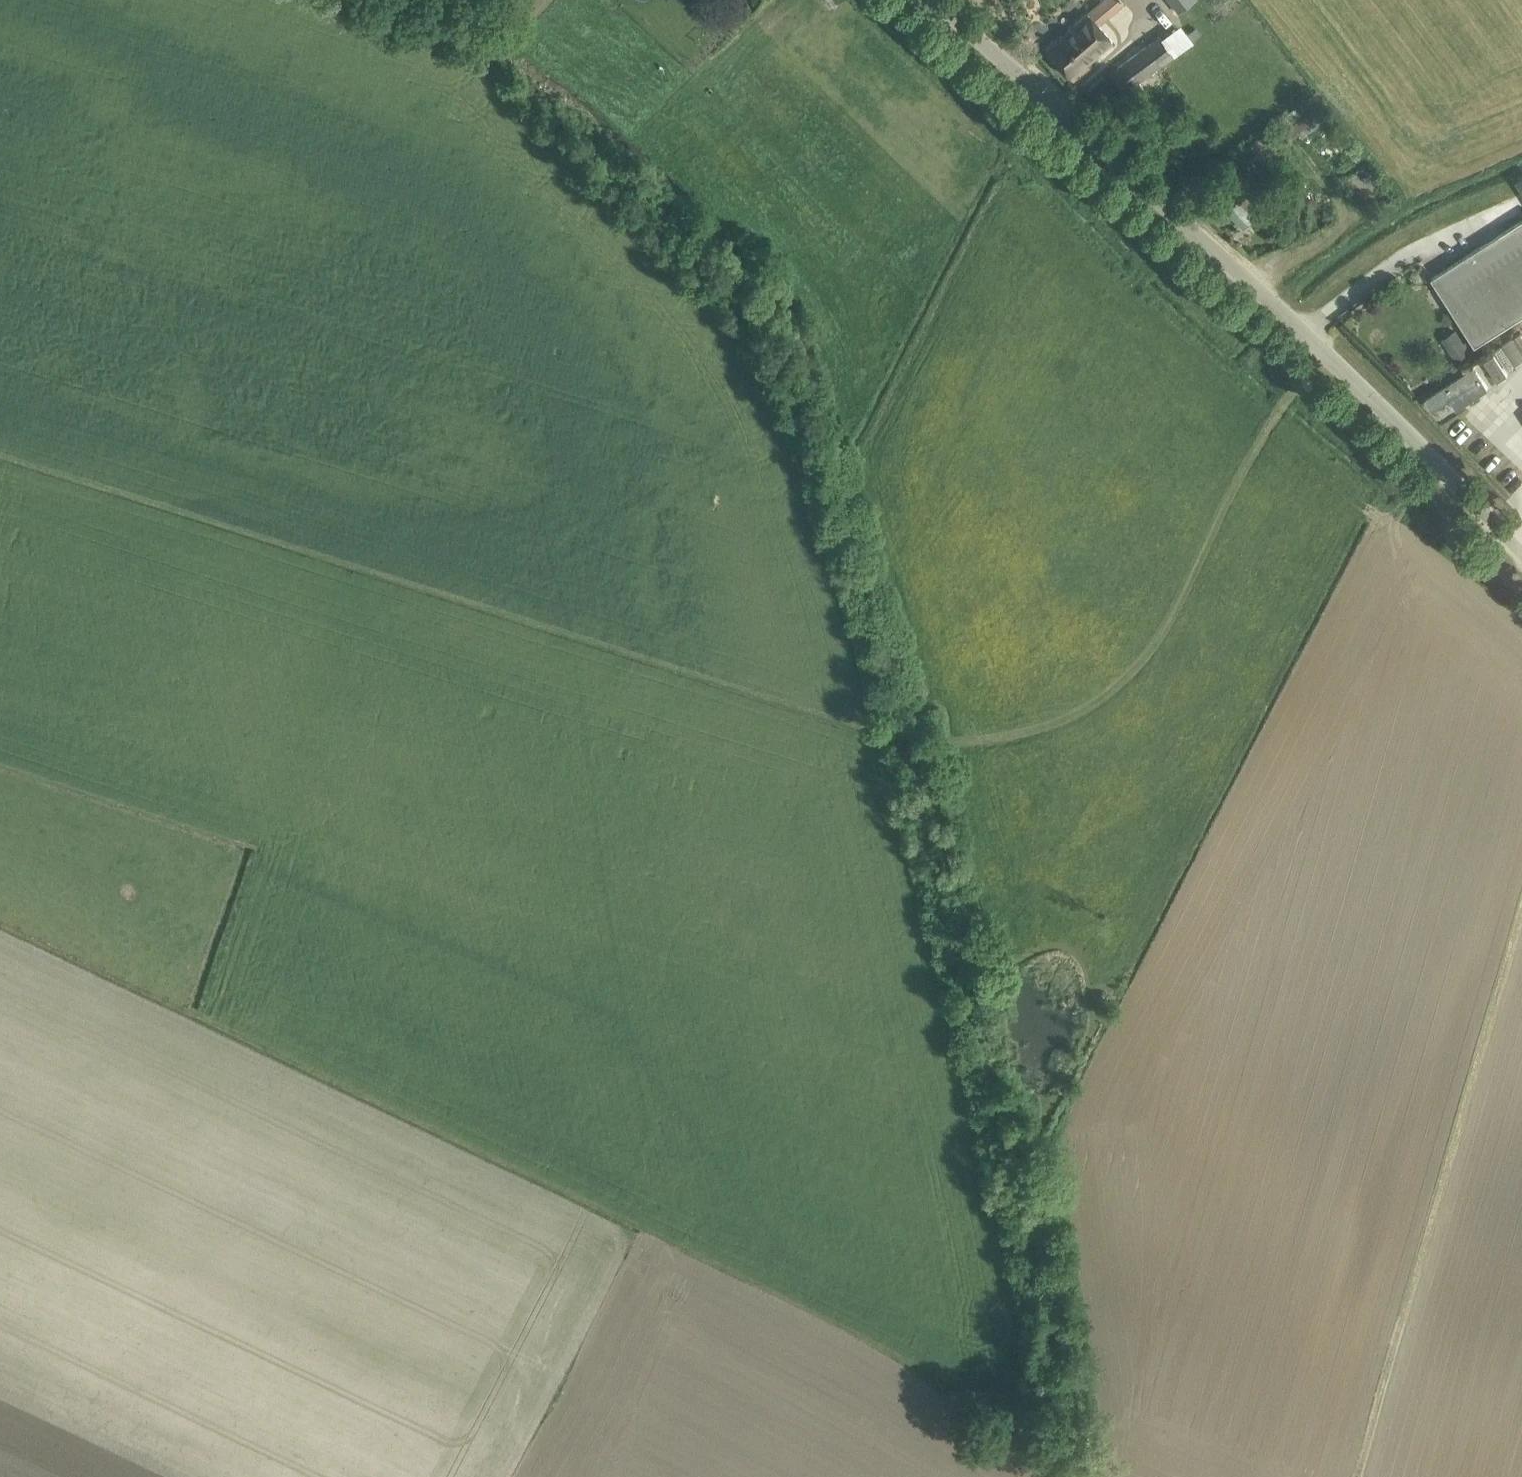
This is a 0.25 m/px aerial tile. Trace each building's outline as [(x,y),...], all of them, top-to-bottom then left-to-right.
[(1088,65),(1086,62),(1112,39),(1098,24),(1124,1),(1122,0),(1101,0),(1047,48),(1073,79),(1088,65)] [(1163,1),(1161,2),(1168,10),(1173,5),(1179,13),(1195,0),(1162,0),(1163,1)] [(1186,22),(1167,35),(1179,54),(1199,41),(1186,22)] [(1160,35),(1112,71),(1133,99),(1146,90),(1139,80),(1174,54),(1160,35)] [(1244,226),(1263,206),(1234,180),(1226,189),(1225,188),(1215,199),(1244,226)] [(1449,266),(1432,276),(1476,344),(1521,315),(1521,219),(1449,266)] [(1443,337),(1458,363),(1473,353),(1457,328),(1443,337)] [(1495,353),(1485,360),(1498,380),(1508,373),(1495,353)] [(1475,366),(1426,398),(1433,410),(1451,398),(1458,408),(1489,387),(1475,366)]
